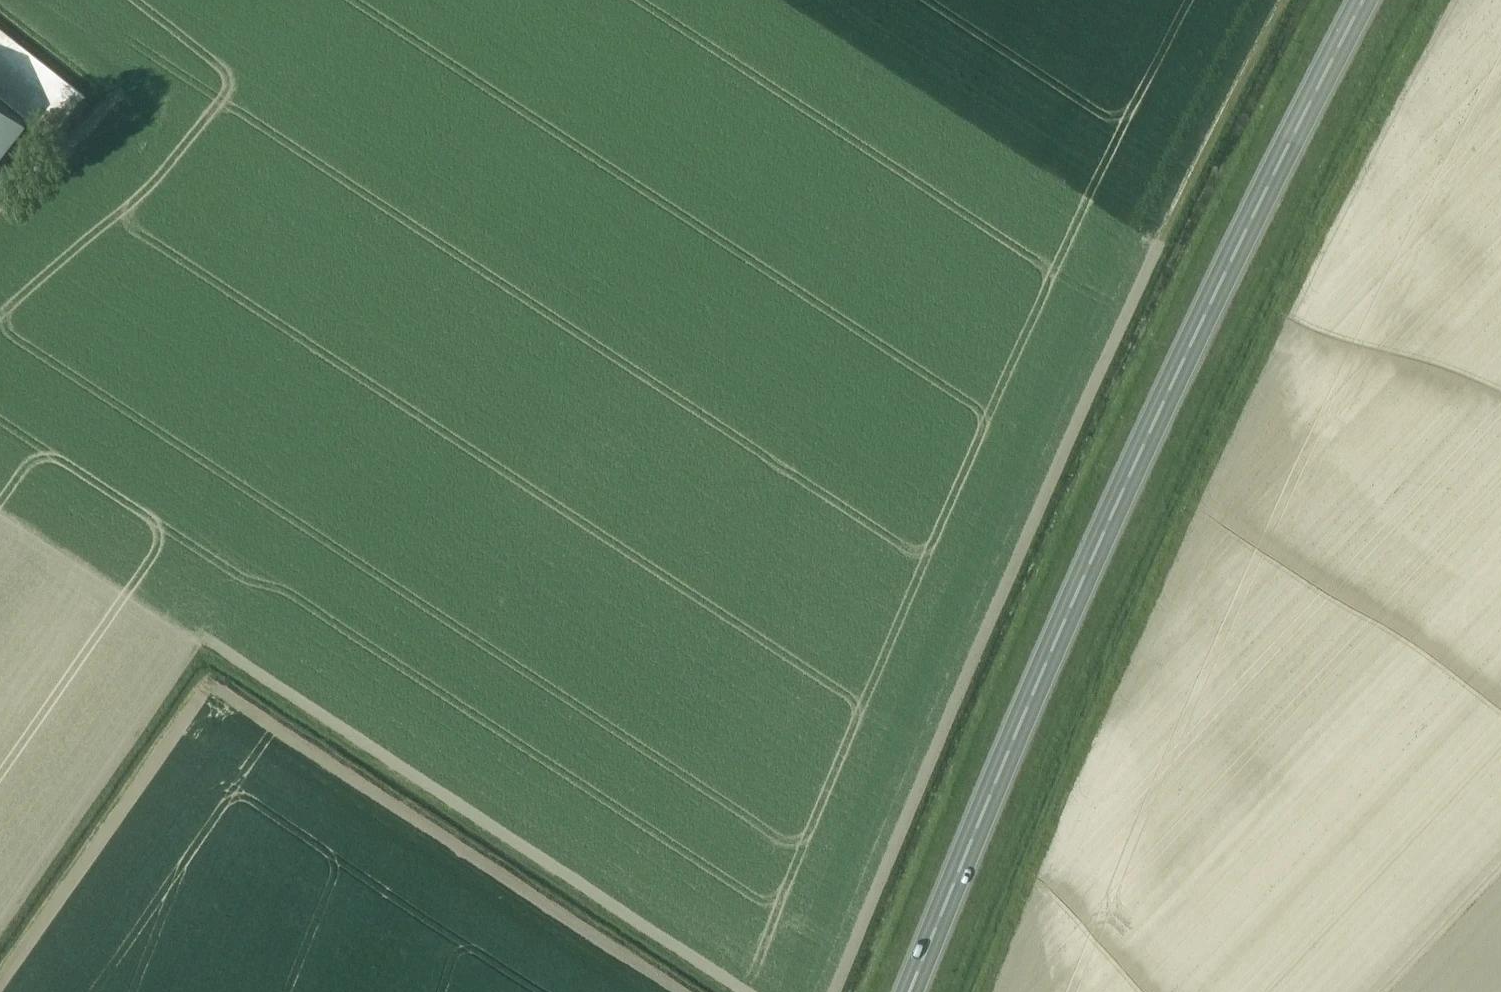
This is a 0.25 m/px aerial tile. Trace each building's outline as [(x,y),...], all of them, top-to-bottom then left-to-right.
[(22,118),(0,101),(0,146),(22,118)]
